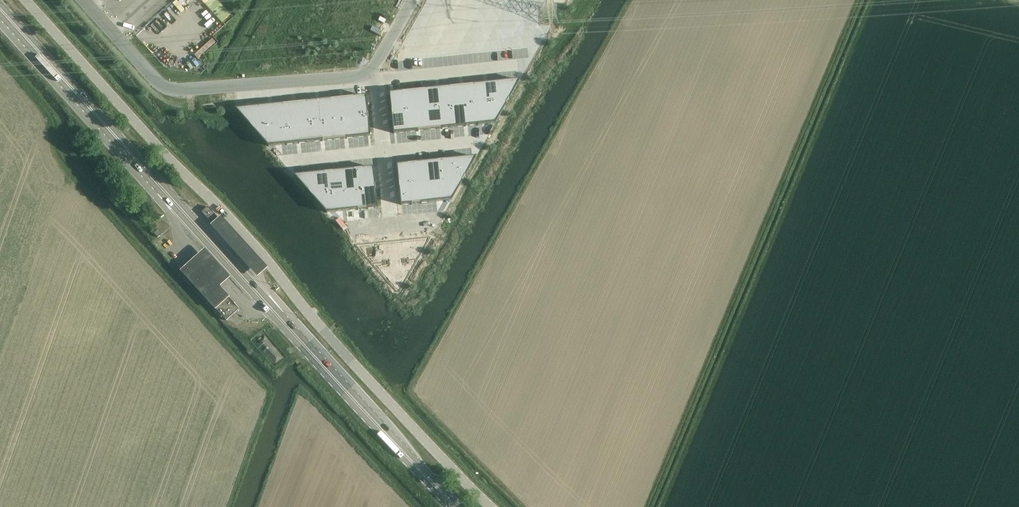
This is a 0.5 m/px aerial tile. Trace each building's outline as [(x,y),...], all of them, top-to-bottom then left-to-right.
[(520,81),(390,94),(394,134),(495,124),(520,81)] [(366,97),(236,110),(268,147),(370,136),(366,97)] [(476,158),(397,166),(401,206),(452,200),(476,158)] [(373,168),(294,176),(327,213),(377,208),(373,168)] [(213,226),(219,221),(207,207),(201,213),(213,226)] [(221,219),(219,221),(213,226),(212,227),(216,232),(257,277),(259,275),(266,268),(221,219)] [(153,234),(157,239),(163,234),(162,232),(159,229),(153,234)] [(363,242),(357,242),(363,249),(399,288),(401,288),(431,233),(363,242)] [(216,313),(217,312),(215,309),(228,297),(230,296),(223,288),(221,286),(224,283),(229,279),(204,252),(200,256),(190,265),(181,274),(216,313)] [(226,321),(229,318),(239,309),(227,297),(214,308),(226,321)]
